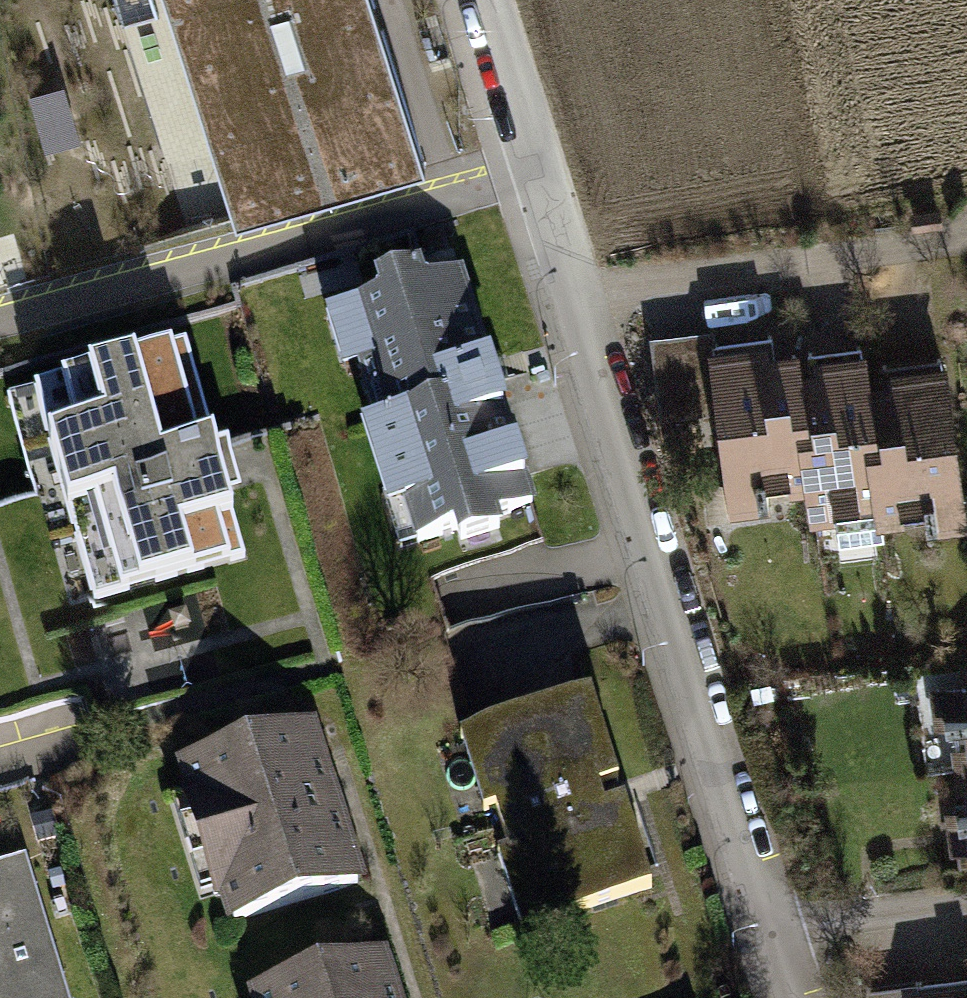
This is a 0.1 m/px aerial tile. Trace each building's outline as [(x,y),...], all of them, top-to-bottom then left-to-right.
[(127,31),(160,20),(154,0),(117,0),(127,31)] [(233,228),(420,168),(367,0),(161,0),(233,228)] [(45,155),(80,151),(73,95),(38,100),(45,155)] [(460,272),(329,313),(402,548),(533,507),(460,272)] [(712,351),(730,498),(809,488),(794,364),(791,342),(712,351)] [(184,350),(32,392),(92,601),(243,558),(184,350)] [(858,356),(794,364),(809,488),(812,511),(877,503),(861,376),(858,356)] [(877,503),(879,522),(957,512),(939,366),(861,376),(877,503)] [(944,683),(953,761),(966,759),(966,680),(944,683)] [(589,696),(462,735),(522,929),(649,890),(589,696)] [(313,729),(188,768),(237,923),(362,883),(313,729)] [(953,761),(961,839),(966,838),(966,759),(953,761)] [(17,869),(0,875),(0,997),(56,997),(17,869)] [(261,993),(262,997),(396,997),(384,956),(261,993)] [(919,997),(966,997),(966,990),(919,996),(919,997)]
